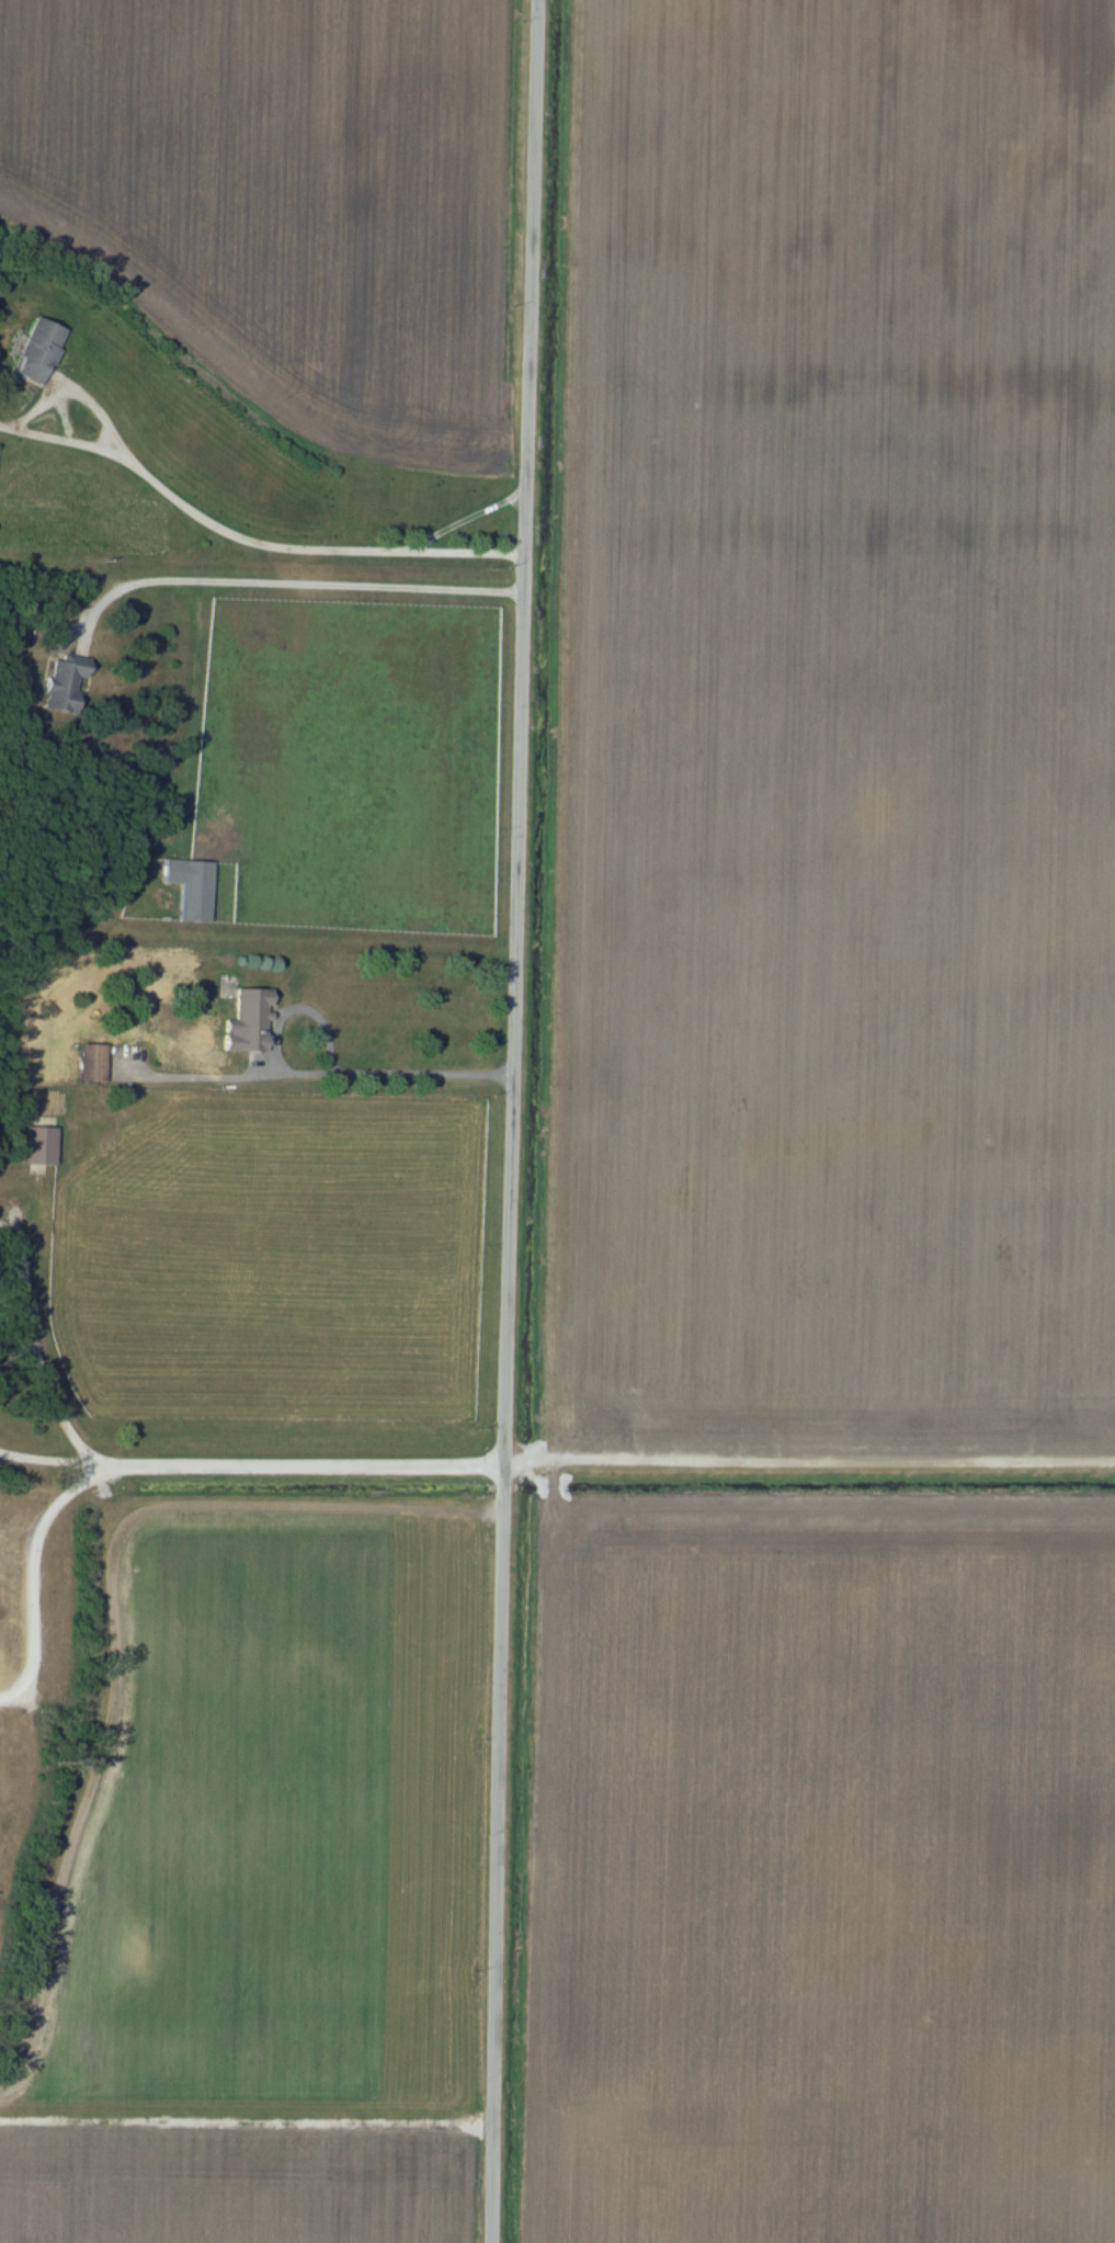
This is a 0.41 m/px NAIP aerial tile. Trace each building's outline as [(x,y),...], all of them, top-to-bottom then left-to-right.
[(65,332),(34,319),(11,375),(39,386),(47,366),(51,367),(65,332)] [(87,660),(61,656),(60,664),(49,662),(41,710),(71,715),(77,679),(83,680),(87,660)] [(179,923),(210,924),(212,864),(164,862),(163,884),(180,885),(179,923)] [(263,1054),(264,1023),(269,1023),(270,1011),(269,1011),(270,992),(234,991),(233,1022),(222,1022),(221,1053),(263,1054)] [(81,1084),(105,1085),(105,1047),(81,1047),(81,1084)] [(25,1167),(55,1167),(56,1130),(25,1129),(25,1167)]
